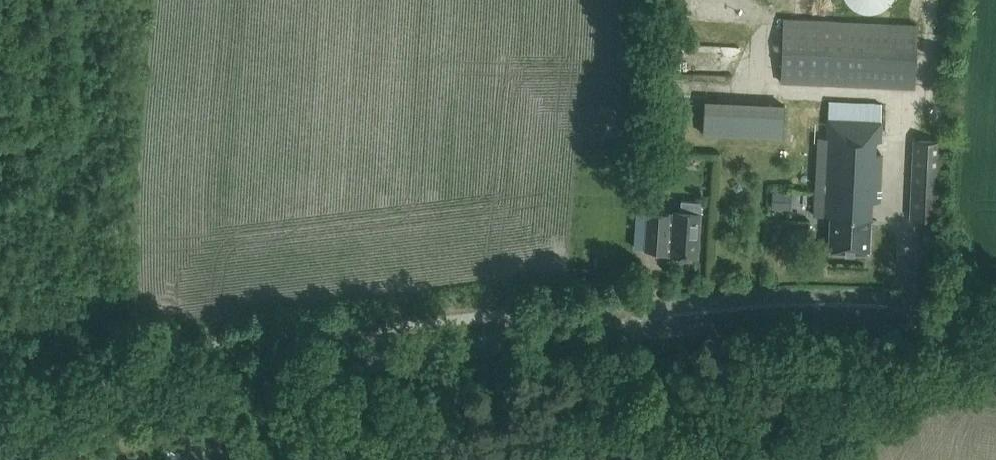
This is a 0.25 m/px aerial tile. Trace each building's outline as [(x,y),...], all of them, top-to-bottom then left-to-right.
[(873,12),(877,11),(881,9),(884,7),(887,4),(890,1),(891,0),(846,0),(849,4),(853,7),(859,10),(863,11),(868,12),(873,12)] [(913,87),(916,24),(783,18),(781,81),(913,87)] [(710,75),(728,75),(728,57),(710,56),(710,75)] [(879,141),(880,103),(828,101),(827,137),(818,137),(814,215),(829,216),(828,249),(868,251),(870,201),(878,201),(880,153),(874,153),(874,141),(879,141)] [(948,120),(917,118),(916,140),(913,140),(909,215),(936,216),(940,141),(947,141),(948,120)] [(699,211),(700,201),(681,199),(680,210),(673,210),(673,214),(647,212),(645,249),(671,250),(670,254),(696,256),(699,211)] [(960,265),(962,251),(951,249),(949,264),(960,265)]
